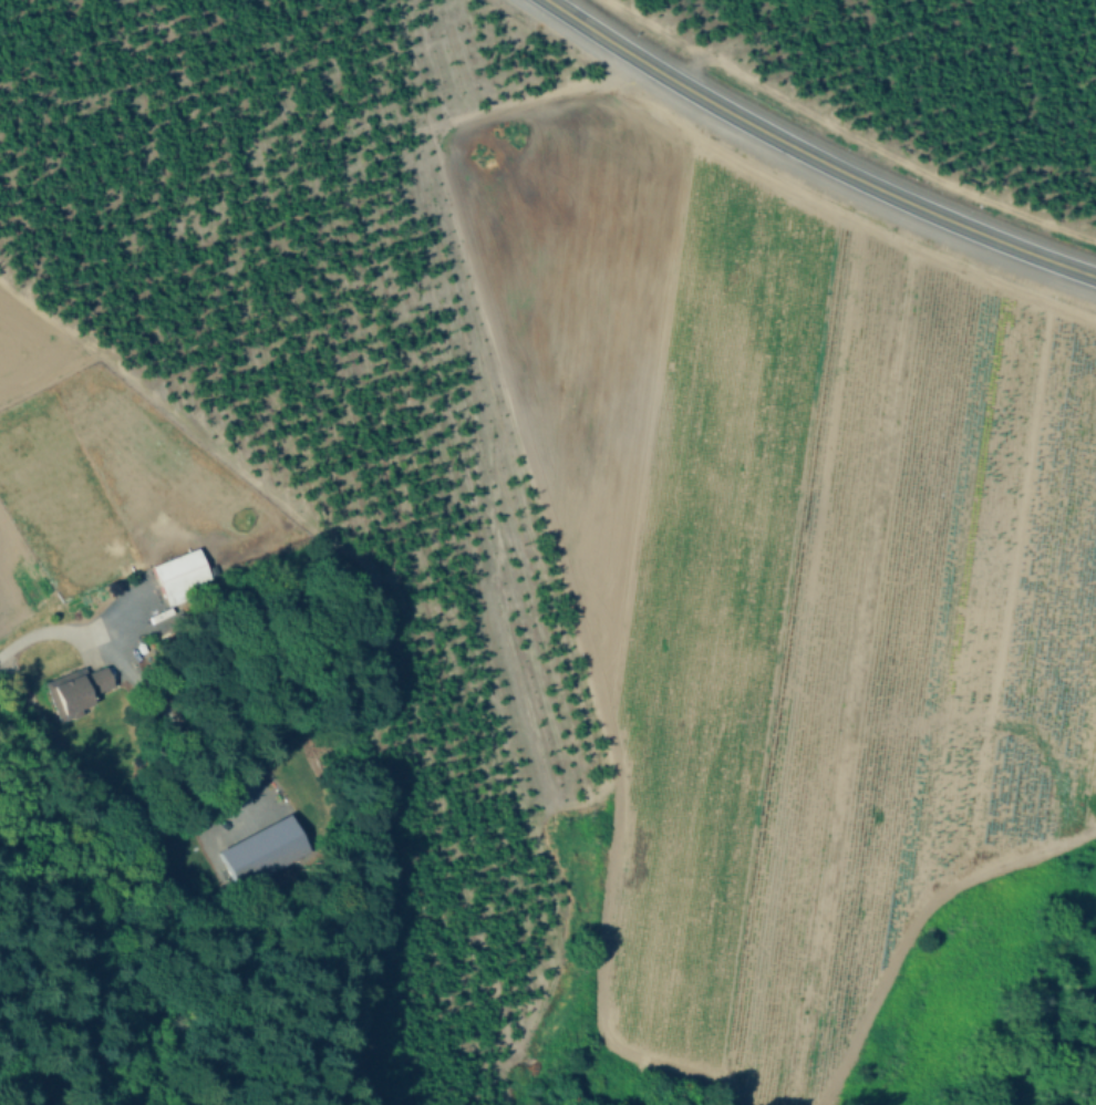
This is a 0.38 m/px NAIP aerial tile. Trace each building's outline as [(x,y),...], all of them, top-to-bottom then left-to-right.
[(150,566),(165,606),(211,590),(196,549),(150,566)] [(103,664),(43,682),(53,715),(114,696),(103,664)]
